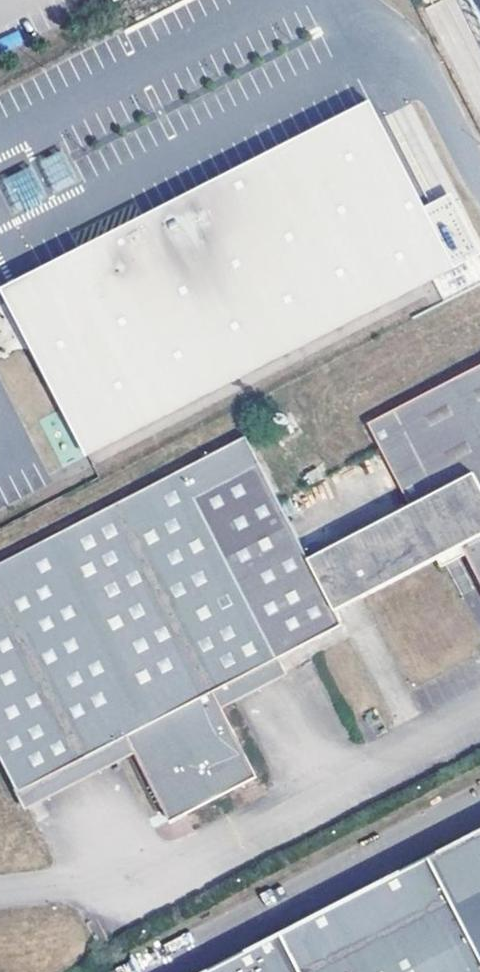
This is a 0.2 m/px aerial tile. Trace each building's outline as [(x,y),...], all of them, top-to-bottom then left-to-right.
[(18,284),(10,308),(85,456),(397,296),(478,254),(452,204),(424,218),(366,105),(18,284)] [(57,153),(36,163),(51,194),(72,183),(57,153)] [(14,213),(42,199),(26,168),(0,182),(0,186),(14,213)] [(397,296),(410,321),(479,285),(479,258),(478,254),(397,296)] [(1,292),(10,308),(18,284),(1,292)] [(369,421),(412,507),(409,508),(419,527),(347,565),(363,597),(463,546),(479,577),(479,364),(369,421)] [(136,754),(165,807),(180,800),(187,813),(258,776),(224,709),(221,704),(235,697),(227,683),(280,656),(343,623),(336,611),(309,559),(247,436),(0,563),(0,752),(20,790),(112,742),(119,756),(133,749),(136,754)] [(336,611),(363,597),(347,565),(419,527),(409,508),(309,559),(336,611)] [(221,704),(224,709),(289,675),(280,656),(227,683),(235,697),(221,704)] [(26,810),(136,754),(133,749),(119,756),(112,742),(20,790),(17,792),(26,810)] [(172,821),(187,813),(180,800),(165,807),(172,821)] [(209,971),(479,971),(479,833),(209,971)]
